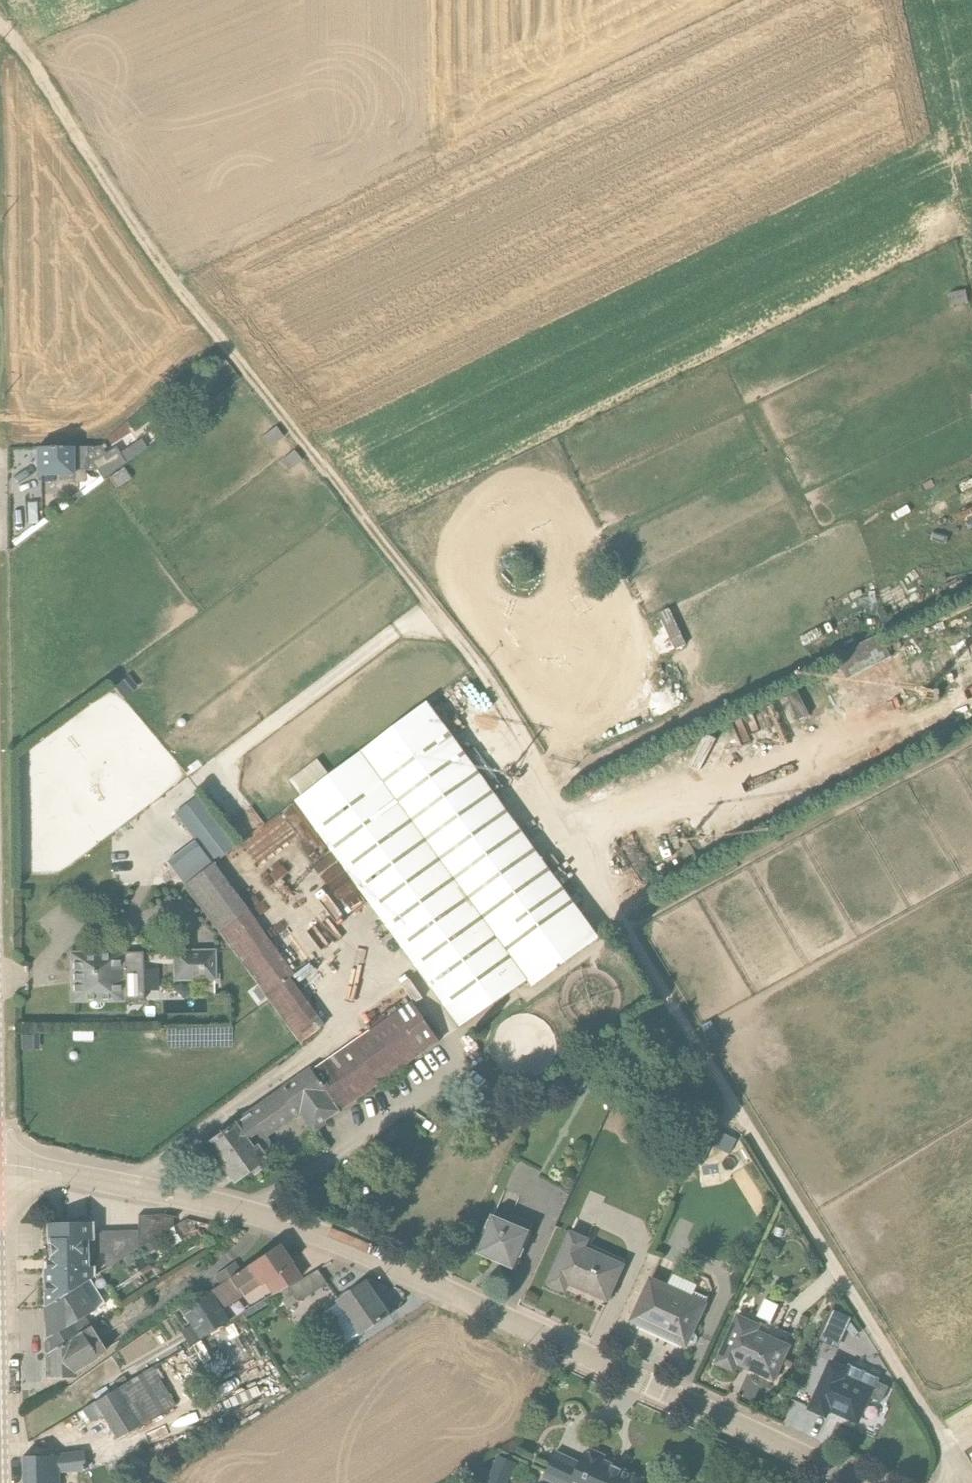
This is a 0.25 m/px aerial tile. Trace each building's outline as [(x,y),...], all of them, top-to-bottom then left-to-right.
[(37,448),(38,475),(57,475),(57,482),(84,482),(85,470),(96,470),(103,480),(144,448),(140,441),(120,454),(116,448),(104,455),(101,447),(37,448)] [(131,478),(124,467),(109,478),(116,488),(131,478)] [(922,565),(930,584),(951,575),(943,556),(922,565)] [(838,652),(847,667),(885,645),(877,630),(838,652)] [(963,685),(971,683),(971,667),(960,670),(963,685)] [(599,938),(598,937),(428,704),(297,799),(294,801),(461,1029),(526,981),(531,987),(532,987),(599,938)] [(236,845),(198,795),(174,813),(197,844),(169,865),(183,885),(213,863),(236,845)] [(301,1043),(324,1024),(291,978),(294,975),(213,863),(183,885),(301,1043)] [(172,951),(172,982),(216,981),(215,950),(172,951)] [(71,954),(71,1002),(87,1002),(93,1009),(97,1009),(100,1009),(104,1003),(124,1003),(124,1001),(125,1001),(129,1005),(134,1005),(137,1001),(143,1000),(142,953),(71,954)] [(326,1122),(439,1042),(408,997),(368,1026),(366,1027),(369,1031),(312,1070),(311,1069),(205,1145),(232,1183),(247,1171),(252,1176),(270,1164),(267,1159),(275,1152),(267,1139),(300,1115),(313,1134),(314,1134),(328,1125),(326,1122)] [(477,1253),(513,1269),(532,1225),(515,1217),(514,1220),(496,1212),(494,1217),(493,1216),(477,1253)] [(173,1217),(164,1216),(138,1216),(137,1231),(98,1232),(99,1254),(104,1254),(104,1269),(104,1270),(173,1227),(173,1217)] [(91,1253),(90,1225),(48,1225),(49,1271),(42,1272),(43,1308),(89,1280),(91,1278),(91,1268),(85,1268),(84,1254),(91,1253)] [(180,1241),(172,1228),(162,1235),(168,1243),(163,1246),(166,1251),(180,1241)] [(569,1231),(545,1285),(565,1295),(569,1287),(608,1304),(625,1265),(586,1248),(589,1240),(569,1231)] [(263,1285),(292,1264),(279,1244),(180,1312),(189,1326),(180,1333),(189,1345),(228,1322),(221,1310),(243,1295),(244,1297),(263,1285)] [(240,1270),(234,1262),(213,1277),(218,1285),(240,1270)] [(275,1293),(286,1309),(301,1300),(304,1304),(311,1300),(308,1296),(327,1284),(317,1270),(287,1288),(286,1287),(275,1293)] [(649,1277),(628,1323),(686,1349),(688,1344),(692,1345),(695,1343),(697,1340),(695,1335),(693,1335),(707,1304),(705,1303),(707,1299),(693,1293),(696,1286),(671,1275),(666,1285),(649,1277)] [(43,1308),(44,1356),(89,1327),(84,1317),(94,1311),(94,1310),(104,1304),(89,1280),(43,1308)] [(366,1283),(337,1303),(359,1336),(389,1315),(366,1283)] [(764,1300),(756,1316),(769,1322),(777,1306),(764,1300)] [(848,1315),(833,1311),(826,1336),(842,1340),(848,1315)] [(736,1315),(713,1365),(734,1374),(737,1367),(774,1383),(790,1346),(758,1332),(760,1325),(736,1315)] [(44,1356),(45,1380),(76,1379),(76,1372),(97,1359),(96,1357),(104,1352),(89,1327),(44,1356)] [(209,1360),(199,1342),(191,1346),(201,1364),(209,1360)] [(303,1345),(296,1358),(309,1364),(315,1351),(303,1345)] [(829,1364),(809,1409),(825,1416),(828,1410),(857,1422),(868,1397),(880,1402),(886,1387),(876,1383),(878,1379),(847,1366),(845,1371),(829,1364)] [(152,1367),(82,1410),(90,1423),(101,1416),(116,1440),(175,1405),(152,1367)] [(126,1383),(123,1377),(115,1381),(118,1387),(126,1383)] [(542,1480),(549,1482),(643,1482),(644,1480),(602,1461),(604,1456),(589,1450),(587,1454),(584,1453),(579,1464),(555,1453),(542,1480)] [(82,1452),(60,1454),(60,1457),(22,1458),(22,1482),(57,1482),(57,1473),(83,1471),(82,1452)] [(497,1481),(502,1482),(509,1482),(520,1459),(509,1454),(497,1481)] [(152,1475),(140,1482),(157,1482),(152,1475)]
